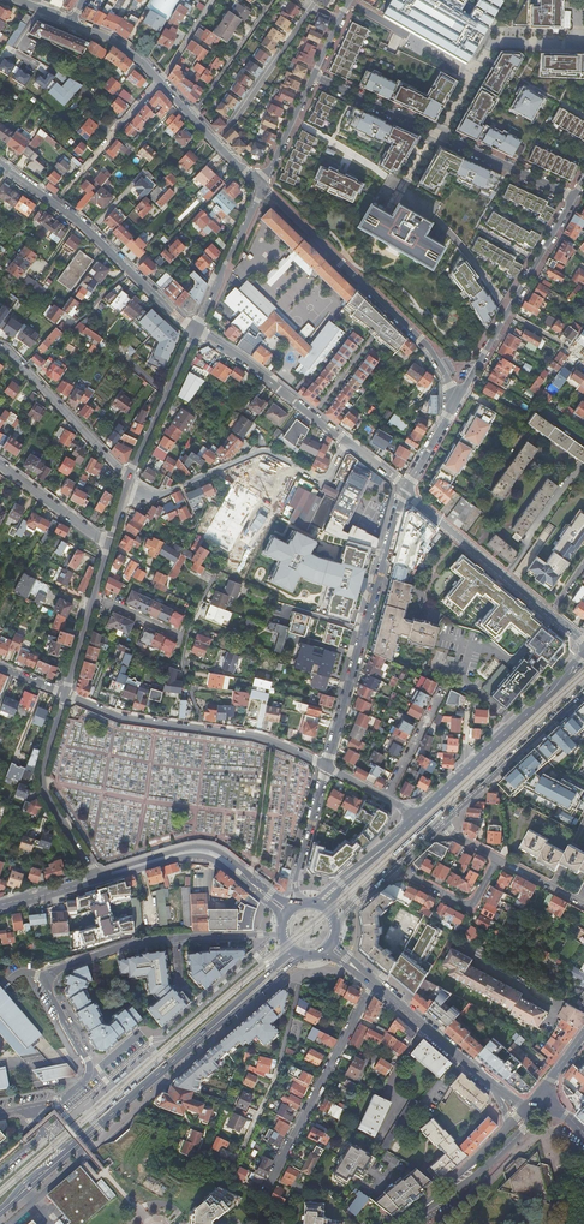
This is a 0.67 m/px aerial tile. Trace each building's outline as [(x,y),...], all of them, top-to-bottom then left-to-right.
[(50,4),(62,9),(64,5),(71,10),(77,0),(52,0),(50,4)] [(98,10),(92,21),(102,26),(109,13),(111,11),(117,0),(110,0),(101,13),(99,12),(100,11),(98,10)] [(111,11),(117,15),(126,0),(117,0),(111,11)] [(503,0),(392,0),(383,15),(466,63),(503,0)] [(535,0),(529,0),(527,0),(523,6),(523,10),(521,10),(521,15),(518,15),(518,18),(516,18),(513,24),(527,25),(527,24),(528,24),(528,28),(561,29),(562,0),(535,0)] [(96,5),(91,1),(82,17),(92,21),(98,10),(101,5),(97,3),(96,5)] [(281,15),(287,19),(289,16),(293,18),(296,14),(297,16),(302,9),(299,8),(291,2),(284,12),(283,11),(280,15),(281,15)] [(248,13),(249,13),(251,10),(240,3),(232,13),(242,20),(248,13)] [(171,25),(178,29),(180,25),(174,21),(176,18),(182,21),(190,7),(185,4),(183,7),(179,4),(169,22),(168,23),(171,25)] [(5,22),(8,18),(12,12),(5,8),(4,9),(0,7),(0,31),(5,22)] [(234,31),(242,20),(232,13),(229,11),(221,22),(234,31)] [(326,15),(319,12),(317,16),(319,17),(315,27),(316,27),(325,31),(329,22),(324,19),(326,15)] [(109,13),(102,26),(115,32),(116,32),(124,19),(109,13)] [(26,14),(7,44),(12,47),(31,18),(26,14)] [(116,32),(127,40),(139,19),(131,15),(129,19),(127,17),(125,16),(124,19),(116,32)] [(275,24),(288,33),(291,29),(288,27),(291,22),(287,19),(281,15),(275,24)] [(62,50),(79,60),(82,56),(89,43),(75,37),(76,34),(71,32),(68,31),(66,34),(37,22),(30,35),(40,38),(41,36),(52,41),(51,43),(62,50)] [(226,43),(234,31),(221,22),(213,34),(220,39),(226,43)] [(329,72),(346,80),(347,77),(346,76),(349,71),(350,72),(351,68),(350,68),(353,63),(355,60),(354,60),(356,55),(357,55),(359,52),(358,52),(360,47),(361,47),(363,44),(362,43),(364,38),(365,39),(366,36),(366,35),(368,30),(352,22),(349,28),(350,28),(349,31),(348,30),(345,36),(346,37),(345,39),(344,39),(342,44),(342,45),(341,47),(340,47),(338,53),(337,55),(334,61),(333,63),(330,69),(329,72)] [(316,27),(315,27),(309,24),(307,29),(310,30),(307,38),(311,40),(319,43),(323,35),(314,32),(316,27)] [(192,40),(200,46),(204,41),(209,44),(211,41),(216,44),(220,39),(213,34),(207,29),(205,32),(201,30),(203,26),(201,25),(192,40)] [(169,31),(165,29),(158,41),(169,48),(176,35),(175,35),(178,31),(172,27),(169,31)] [(273,28),(267,36),(277,43),(280,38),(283,40),(286,37),(273,28)] [(267,36),(261,44),(274,53),(277,50),(274,48),(277,43),(267,36)] [(309,44),(311,40),(307,38),(303,36),(301,41),(306,43),(302,52),(313,57),(317,47),(309,44)] [(187,48),(198,56),(204,48),(200,46),(192,40),(187,48)] [(107,51),(91,41),(86,50),(101,60),(107,51)] [(388,46),(380,42),(378,47),(386,51),(388,46)] [(111,47),(102,62),(104,63),(107,59),(118,67),(125,57),(111,47)] [(202,59),(208,51),(204,48),(198,56),(196,59),(199,60),(200,58),(202,59)] [(258,48),(252,57),(265,66),(271,57),(258,48)] [(309,65),(313,57),(302,52),(299,51),(295,58),(294,57),(292,62),(296,64),(299,65),(301,61),(309,65)] [(518,52),(500,52),(476,95),(474,98),(474,97),(467,109),(469,110),(467,114),(465,113),(455,131),(462,134),(463,132),(477,140),(481,142),(481,143),(511,157),(514,153),(519,144),(520,142),(515,138),(515,137),(508,133),(507,135),(502,132),(494,128),(493,130),(485,125),(484,127),(481,124),(482,123),(488,112),(487,111),(493,99),(496,96),(502,85),(503,86),(503,85),(507,78),(514,67),(516,69),(522,59),(520,58),(522,55),(518,52)] [(540,53),(539,77),(583,78),(583,55),(574,54),(574,56),(567,55),(567,54),(550,53),(550,54),(540,53)] [(224,62),(215,56),(209,65),(211,66),(213,68),(216,70),(217,69),(221,63),(223,65),(224,62)] [(118,67),(117,67),(125,73),(133,63),(125,57),(118,67)] [(177,87),(183,78),(186,73),(184,72),(182,75),(180,74),(181,72),(179,70),(185,60),(181,57),(168,77),(177,87)] [(9,91),(24,66),(11,58),(0,75),(0,85),(2,86),(9,91)] [(395,67),(380,60),(379,63),(394,69),(395,67)] [(250,61),(244,69),(257,78),(263,70),(250,61)] [(199,78),(206,69),(197,63),(193,68),(197,71),(195,75),(196,76),(195,77),(194,78),(193,81),(196,83),(199,78)] [(303,79),(307,69),(299,65),(296,64),(292,73),(287,71),(285,76),(287,77),(292,79),(295,75),(303,79)] [(211,66),(209,65),(206,69),(199,78),(203,81),(208,84),(212,78),(211,77),(208,74),(210,71),(213,68),(211,66)] [(516,69),(514,67),(507,78),(510,80),(516,69)] [(38,100),(47,88),(52,82),(55,76),(57,74),(51,69),(32,95),(38,100)] [(143,79),(133,71),(127,78),(138,87),(141,83),(140,82),(143,79)] [(366,71),(360,84),(364,86),(363,88),(371,92),(371,91),(375,93),(397,104),(399,104),(399,105),(408,109),(412,110),(411,111),(434,121),(442,108),(441,108),(442,106),(443,106),(457,82),(441,73),(438,78),(437,78),(432,86),(434,88),(433,90),(430,88),(427,94),(425,97),(422,95),(423,94),(415,91),(407,87),(406,88),(396,83),(380,76),(373,72),(372,72),(371,73),(366,71)] [(57,74),(55,76),(65,85),(65,86),(64,86),(63,86),(63,87),(63,88),(62,88),(62,89),(56,84),(56,85),(51,91),(50,92),(54,95),(55,94),(61,99),(59,100),(63,103),(70,96),(69,95),(73,91),(74,92),(80,84),(74,81),(72,80),(69,78),(67,78),(58,73),(57,74)] [(241,73),(235,81),(249,90),(254,82),(241,73)] [(103,87),(113,95),(114,94),(126,79),(123,76),(117,83),(111,78),(103,87)] [(297,91),(301,83),(292,79),(287,77),(283,84),(282,84),(280,88),(281,89),(287,91),(289,87),(297,91)] [(195,85),(195,84),(194,83),(193,85),(183,78),(177,87),(186,97),(195,85)] [(397,80),(396,83),(406,88),(407,87),(415,91),(416,89),(397,80)] [(230,90),(243,99),(249,90),(235,81),(230,90)] [(56,85),(52,82),(47,88),(51,91),(56,85)] [(523,84),(522,86),(534,93),(536,91),(523,84)] [(203,90),(195,85),(186,97),(189,101),(190,100),(193,102),(195,103),(203,90)] [(502,85),(496,96),(498,97),(504,86),(503,85),(503,86),(502,85)] [(534,93),(522,86),(521,88),(517,95),(509,108),(515,112),(531,121),(535,115),(544,99),(536,94),(534,93)] [(287,91),(281,89),(278,96),(276,95),(274,100),(281,103),(283,99),(291,103),(295,95),(287,91)] [(123,90),(118,96),(125,102),(130,96),(123,90)] [(157,92),(130,125),(135,129),(138,132),(142,128),(140,127),(149,117),(152,119),(153,118),(152,116),(154,114),(151,112),(156,107),(159,111),(161,109),(168,101),(160,92),(157,92)] [(335,98),(322,92),(319,99),(318,102),(317,102),(314,108),(315,108),(312,115),(311,114),(308,121),(322,127),(324,121),(328,113),(328,114),(331,108),(330,108),(332,104),(335,98)] [(227,93),(221,102),(234,111),(240,102),(227,93)] [(126,106),(117,98),(111,106),(114,109),(113,111),(115,113),(117,111),(120,113),(126,106)] [(496,101),(493,99),(487,111),(488,112),(489,113),(496,101)] [(281,103),(274,100),(272,104),(270,103),(266,111),(269,112),(276,115),(280,117),(284,109),(279,107),(281,103)] [(167,112),(173,106),(168,101),(161,109),(164,112),(165,111),(167,112)] [(221,102),(215,110),(220,114),(227,118),(229,119),(234,111),(221,102)] [(370,115),(354,107),(352,112),(348,111),(340,128),(353,134),(355,130),(361,133),(365,135),(364,136),(369,138),(373,140),(373,139),(374,136),(381,139),(382,140),(383,138),(386,140),(387,139),(392,142),(391,144),(386,152),(387,153),(384,158),(379,167),(390,173),(391,174),(392,174),(393,171),(397,173),(402,164),(404,159),(405,160),(413,146),(414,145),(418,137),(410,134),(411,133),(393,125),(393,127),(384,123),(385,121),(370,115)] [(559,108),(551,121),(554,123),(553,123),(558,126),(561,127),(560,127),(565,130),(565,129),(567,131),(572,134),(572,133),(574,134),(574,135),(579,138),(579,137),(581,138),(581,139),(583,141),(583,121),(582,120),(582,121),(580,120),(580,119),(575,116),(575,117),(573,116),(573,115),(569,113),(568,113),(566,112),(567,111),(562,109),(559,108)] [(276,115),(269,112),(267,116),(264,115),(261,123),(263,124),(270,127),(274,129),(278,121),(274,120),(276,115)] [(170,124),(175,118),(170,114),(165,120),(170,124)] [(211,125),(218,133),(226,126),(224,123),(227,118),(220,114),(218,117),(219,118),(211,125)] [(103,124),(109,130),(117,120),(111,115),(103,124)] [(181,117),(178,115),(175,118),(170,124),(167,128),(168,129),(169,128),(175,134),(183,125),(178,120),(181,117)] [(86,141),(98,126),(92,121),(89,119),(79,131),(77,133),(86,141)] [(270,127),(263,124),(261,128),(265,131),(261,140),(264,141),(272,145),(277,135),(268,132),(270,127)] [(7,144),(14,134),(0,125),(0,139),(7,144)] [(135,129),(130,125),(124,132),(129,137),(130,135),(135,129)] [(222,137),(228,143),(235,137),(238,140),(239,139),(244,135),(240,131),(239,132),(233,127),(222,137)] [(55,142),(40,129),(30,142),(27,147),(33,152),(43,139),(49,143),(50,143),(52,145),(55,142)] [(282,173),(279,179),(294,185),(298,177),(295,176),(298,171),(300,165),(305,155),(307,156),(309,152),(312,147),(313,143),(316,138),(302,130),(299,137),(300,138),(299,141),(297,140),(295,146),(296,147),(295,150),(293,149),(290,157),(289,160),(288,160),(285,167),(284,171),(285,171),(284,174),(282,173)] [(30,142),(16,131),(14,134),(7,144),(12,148),(11,148),(21,155),(22,154),(27,147),(30,142)] [(182,131),(175,139),(180,143),(179,144),(182,147),(183,146),(183,147),(193,137),(188,132),(186,134),(184,133),(182,131)] [(462,134),(476,141),(477,140),(463,132),(462,134)] [(413,146),(415,146),(420,137),(411,133),(410,134),(418,137),(414,145),(413,146)] [(261,140),(257,138),(253,145),(250,152),(261,157),(266,147),(262,145),(264,141),(261,140)] [(246,146),(239,139),(238,140),(232,147),(231,147),(239,154),(245,148),(250,152),(253,145),(251,142),(246,146)] [(122,145),(117,140),(109,149),(110,150),(105,157),(111,162),(116,156),(115,154),(119,150),(127,157),(131,153),(122,145)] [(86,148),(80,143),(74,151),(79,156),(86,148)] [(138,153),(149,163),(157,154),(145,144),(138,153)] [(519,144),(514,153),(519,156),(524,147),(519,144)] [(438,146),(434,154),(435,154),(439,147),(463,158),(463,157),(438,146)] [(540,148),(535,146),(528,161),(533,163),(535,164),(540,167),(540,166),(542,167),(542,168),(547,170),(547,169),(549,170),(549,171),(554,173),(556,174),(561,176),(563,177),(568,180),(568,179),(571,180),(578,166),(575,165),(575,164),(570,162),(570,163),(568,162),(568,161),(563,159),(561,158),(556,155),(556,156),(554,155),(549,152),(549,153),(547,152),(547,151),(542,149),(540,148)] [(33,152),(27,147),(22,154),(32,161),(30,163),(30,162),(26,167),(34,173),(37,170),(40,173),(44,168),(45,169),(46,169),(35,160),(38,156),(33,152)] [(498,180),(501,175),(485,168),(479,165),(479,166),(470,162),(470,161),(463,158),(439,147),(435,154),(434,154),(427,168),(424,173),(417,184),(432,193),(433,193),(436,186),(439,188),(441,185),(441,184),(443,180),(448,173),(447,172),(448,172),(449,171),(455,174),(454,175),(458,177),(457,179),(458,179),(470,185),(471,185),(472,184),(481,189),(478,193),(491,199),(501,182),(498,180)] [(186,171),(189,167),(197,159),(189,152),(178,163),(186,171)] [(79,168),(81,164),(73,157),(71,160),(73,161),(72,162),(79,168)] [(59,165),(55,170),(62,176),(70,167),(61,160),(58,164),(59,165)] [(195,178),(204,187),(205,186),(215,175),(206,166),(195,178)] [(328,169),(320,166),(314,180),(317,181),(320,183),(319,185),(324,187),(328,189),(336,193),(335,195),(336,195),(344,199),(345,196),(353,200),(357,193),(359,194),(364,184),(356,180),(357,179),(345,174),(345,175),(337,171),(337,170),(329,167),(328,169)] [(46,177),(41,184),(55,194),(58,190),(53,187),(62,176),(55,170),(47,178),(46,177)] [(88,172),(83,177),(86,180),(87,181),(89,178),(91,175),(88,172)] [(87,181),(98,191),(101,187),(107,180),(111,175),(107,172),(104,175),(101,173),(94,181),(94,182),(90,178),(87,181)] [(145,176),(141,172),(131,183),(135,186),(134,187),(137,190),(139,191),(139,195),(143,199),(145,197),(153,189),(143,180),(146,177),(145,176)] [(154,178),(148,173),(145,176),(146,177),(151,181),(154,178)] [(168,175),(166,174),(163,178),(164,179),(161,182),(165,185),(169,189),(177,181),(169,174),(168,175)] [(224,184),(215,175),(205,186),(204,187),(201,190),(200,190),(206,196),(204,197),(208,201),(210,199),(210,198),(214,194),(224,184)] [(151,181),(146,177),(143,180),(153,189),(156,186),(151,181)] [(81,188),(87,193),(77,204),(78,205),(76,208),(80,211),(90,200),(98,191),(87,181),(86,180),(82,184),(83,185),(81,188)] [(101,187),(102,189),(104,186),(106,187),(110,183),(107,180),(101,187)] [(224,188),(223,189),(234,199),(243,190),(238,186),(232,181),(230,182),(228,184),(226,186),(224,188)] [(1,199),(8,188),(2,184),(0,187),(0,198),(1,199)] [(548,222),(555,210),(549,206),(548,206),(546,205),(547,202),(544,200),(538,197),(537,197),(534,196),(535,195),(528,192),(528,193),(525,192),(525,191),(518,188),(515,187),(509,184),(503,197),(508,200),(509,199),(512,201),(518,204),(522,205),(522,206),(528,208),(532,210),(531,210),(537,213),(537,212),(540,214),(538,216),(542,219),(548,222)] [(169,189),(165,185),(162,188),(161,189),(159,188),(158,186),(149,196),(152,199),(151,200),(155,204),(169,189)] [(99,204),(108,194),(102,189),(101,187),(98,191),(90,200),(95,204),(97,202),(99,204)] [(8,188),(1,199),(15,208),(17,205),(21,198),(8,188)] [(174,194),(169,189),(155,204),(160,208),(174,194)] [(221,210),(227,215),(233,209),(237,204),(235,202),(236,201),(234,199),(223,189),(212,201),(219,208),(221,209),(221,210)] [(112,198),(108,194),(99,204),(103,208),(112,198)] [(19,208),(29,215),(35,206),(22,197),(21,198),(17,205),(20,207),(19,208)] [(143,200),(138,204),(143,208),(140,211),(137,214),(141,218),(151,208),(147,204),(150,201),(145,197),(143,199),(143,200)] [(431,223),(398,205),(392,215),(383,209),(381,211),(371,205),(358,227),(390,246),(389,247),(390,247),(390,248),(391,247),(397,250),(397,251),(397,252),(398,252),(399,251),(431,269),(444,247),(433,241),(434,239),(425,234),(431,223)] [(347,303),(356,292),(324,261),(303,240),(303,241),(270,209),(261,219),(290,247),(287,250),(290,253),(285,258),(286,259),(289,256),(293,260),(291,263),(303,274),(305,272),(309,276),(307,279),(312,274),(315,277),(318,274),(347,303)] [(53,220),(54,220),(40,210),(33,219),(47,229),(51,224),(48,222),(51,219),(53,220)] [(217,214),(223,219),(227,215),(221,210),(217,214)] [(197,216),(206,226),(211,221),(207,218),(206,216),(206,215),(202,211),(197,216)] [(533,248),(540,235),(535,232),(534,232),(530,230),(529,233),(525,231),(526,230),(520,227),(520,228),(516,226),(516,225),(511,222),(507,220),(502,217),(501,217),(498,215),(492,211),(486,224),(491,228),(492,227),(494,229),(500,233),(501,232),(504,234),(504,235),(510,238),(513,240),(519,244),(519,243),(522,245),(524,242),(527,244),(527,245),(533,248)] [(113,212),(104,222),(108,226),(109,225),(115,230),(120,225),(123,221),(113,212)] [(209,216),(207,218),(211,221),(215,216),(217,214),(215,212),(213,212),(209,216)] [(576,213),(570,223),(582,230),(583,226),(583,218),(581,216),(576,213)] [(208,235),(212,231),(206,226),(197,216),(192,221),(197,226),(197,225),(203,231),(207,235),(208,235)] [(215,216),(211,221),(217,226),(221,222),(215,216)] [(67,230),(54,220),(53,220),(56,222),(53,226),(51,224),(47,229),(44,234),(46,235),(49,231),(52,233),(60,239),(61,239),(63,236),(67,230)] [(212,231),(216,235),(221,230),(217,226),(211,221),(206,226),(212,231)] [(582,230),(570,223),(564,234),(575,240),(582,230)] [(112,232),(126,245),(130,240),(131,239),(133,238),(120,225),(115,230),(112,232)] [(60,239),(52,233),(48,238),(57,244),(60,239)] [(73,253),(81,242),(71,235),(63,246),(73,253)] [(515,278),(523,266),(516,262),(513,261),(515,258),(512,256),(506,252),(505,253),(503,251),(491,244),(485,241),(478,237),(471,249),(477,253),(485,257),(490,259),(489,260),(495,263),(498,265),(504,268),(508,270),(506,273),(510,275),(515,278)] [(130,240),(126,245),(140,259),(146,253),(143,250),(146,246),(138,238),(134,242),(131,239),(130,240)] [(223,250),(226,245),(218,238),(215,241),(223,250)] [(177,256),(177,255),(185,248),(181,244),(180,245),(176,241),(177,240),(175,239),(168,247),(170,249),(177,256)] [(575,253),(577,251),(573,248),(568,245),(568,244),(564,242),(559,250),(567,255),(572,257),(575,253)] [(204,254),(211,261),(220,253),(212,245),(203,253),(204,254)] [(25,247),(19,255),(30,263),(32,261),(34,259),(36,255),(25,247)] [(169,263),(177,256),(170,249),(168,250),(166,249),(160,255),(169,263)] [(550,258),(546,264),(553,269),(560,273),(564,267),(572,257),(567,255),(559,250),(554,258),(559,260),(557,263),(550,258)] [(71,291),(93,261),(79,251),(57,281),(71,291)] [(205,268),(212,262),(211,261),(204,254),(197,261),(198,262),(194,265),(195,266),(201,273),(204,275),(208,271),(205,268)] [(12,263),(23,271),(24,271),(26,268),(28,266),(30,263),(19,255),(18,255),(12,263)] [(154,261),(160,267),(164,262),(159,256),(154,261)] [(497,311),(495,308),(497,307),(489,295),(487,296),(483,288),(476,279),(478,277),(465,261),(463,262),(459,257),(452,269),(455,272),(450,276),(461,291),(462,292),(465,296),(466,297),(467,295),(470,299),(470,298),(472,302),(470,303),(471,304),(474,308),(482,321),(484,320),(488,326),(497,311)] [(139,268),(146,275),(150,272),(151,274),(153,272),(152,270),(155,266),(148,259),(139,268)] [(108,270),(97,262),(87,275),(98,283),(99,284),(108,270)] [(6,271),(17,279),(20,276),(21,273),(23,271),(12,263),(6,271)] [(195,266),(194,265),(191,269),(193,271),(198,276),(201,273),(195,266)] [(551,278),(550,279),(554,281),(555,280),(556,280),(557,278),(561,281),(564,276),(560,273),(559,274),(550,268),(547,273),(550,274),(548,277),(551,278)] [(572,280),(579,285),(583,287),(583,288),(583,271),(580,269),(572,280)] [(186,292),(189,295),(199,305),(208,285),(198,276),(193,271),(189,275),(195,281),(194,284),(193,286),(194,287),(192,289),(191,287),(186,292)] [(179,307),(189,295),(186,292),(179,286),(167,273),(155,284),(179,307)] [(90,293),(98,283),(87,275),(79,286),(87,291),(90,293)] [(23,283),(32,290),(36,284),(37,283),(27,277),(23,283)] [(544,280),(541,285),(549,289),(552,285),(544,280)] [(38,285),(36,284),(32,290),(42,296),(46,290),(45,289),(43,291),(37,286),(38,285)] [(300,363),(304,358),(312,349),(293,331),(273,312),(244,284),(238,290),(235,288),(226,297),(227,298),(238,309),(242,313),(252,322),(244,334),(239,342),(236,347),(248,354),(262,366),(263,365),(267,368),(275,358),(269,353),(280,341),(274,335),(277,331),(304,357),(299,363),(300,363)] [(540,284),(534,294),(543,299),(549,289),(541,285),(540,284)] [(131,300),(127,297),(128,295),(122,291),(123,289),(118,285),(102,301),(110,306),(120,314),(123,310),(131,300)] [(579,285),(573,293),(576,295),(580,290),(583,287),(579,285)] [(87,291),(79,286),(73,295),(81,300),(83,297),(87,291)] [(399,348),(406,338),(386,318),(357,290),(356,292),(347,303),(345,305),(354,312),(352,315),(371,330),(370,332),(374,335),(395,352),(396,351),(399,348)] [(543,299),(534,294),(528,303),(538,309),(543,299)] [(199,305),(189,295),(179,307),(187,315),(195,314),(199,305)] [(61,310),(64,312),(68,315),(72,308),(74,310),(79,303),(71,297),(61,310)] [(123,310),(135,319),(135,318),(142,309),(136,304),(139,301),(134,297),(131,300),(123,310)] [(235,312),(238,309),(227,298),(224,301),(235,312)] [(528,303),(525,301),(522,307),(525,309),(528,311),(537,316),(540,310),(538,309),(528,303)] [(105,312),(108,308),(102,303),(99,307),(105,312)] [(49,313),(46,317),(55,324),(64,312),(61,310),(55,306),(50,313),(49,313)] [(6,316),(9,312),(2,307),(0,310),(0,325),(6,316)] [(72,308),(68,315),(72,318),(73,316),(77,312),(74,310),(72,308)] [(273,312),(293,331),(297,328),(276,308),(273,312)] [(148,314),(142,309),(135,318),(160,341),(152,358),(158,361),(157,363),(163,366),(166,360),(171,349),(176,338),(173,334),(175,332),(151,310),(150,311),(148,314)] [(221,315),(215,311),(213,317),(220,322),(224,318),(221,315)] [(244,334),(252,322),(242,313),(231,324),(232,325),(244,334)] [(6,316),(0,325),(0,329),(2,331),(5,333),(9,336),(13,338),(15,336),(22,327),(6,316)] [(552,328),(558,320),(550,316),(545,324),(552,328)] [(87,319),(80,323),(85,327),(88,329),(92,326),(87,319)] [(564,325),(558,320),(552,328),(556,332),(557,330),(559,332),(564,325)] [(574,336),(577,338),(583,330),(573,321),(563,334),(571,340),(574,337),(574,336)] [(304,358),(300,363),(305,367),(302,371),(310,377),(344,332),(332,322),(312,349),(304,358)] [(68,327),(61,323),(57,329),(64,333),(68,327)] [(85,327),(80,323),(74,329),(82,335),(84,333),(88,335),(86,337),(90,339),(91,338),(94,339),(95,340),(100,344),(102,340),(101,338),(89,330),(85,328),(85,327)] [(308,323),(298,333),(304,339),(314,329),(308,323)] [(26,326),(24,324),(15,336),(30,347),(39,336),(27,326),(26,326)] [(239,342),(244,334),(232,325),(224,334),(233,341),(236,339),(239,342)] [(62,338),(64,334),(56,328),(38,348),(41,351),(43,352),(43,353),(51,344),(50,343),(52,340),(53,340),(58,335),(62,338)] [(517,329),(514,334),(522,339),(531,344),(537,347),(541,340),(526,331),(524,333),(517,329)] [(364,340),(363,338),(354,332),(315,381),(314,380),(307,389),(303,386),(298,393),(316,407),(320,402),(315,398),(319,393),(320,394),(324,390),(323,389),(325,387),(326,388),(330,383),(329,382),(331,379),(332,380),(336,376),(335,375),(336,372),(338,373),(342,368),(340,367),(342,365),(344,366),(347,361),(346,360),(348,357),(349,359),(353,354),(351,353),(353,350),(355,351),(358,347),(357,345),(359,343),(360,344),(364,340)] [(514,350),(516,351),(520,343),(520,342),(509,335),(504,344),(514,350)] [(407,355),(415,347),(406,338),(399,348),(407,355)] [(531,344),(522,339),(520,342),(520,343),(528,348),(531,344)] [(100,344),(95,340),(92,345),(93,345),(91,349),(89,352),(93,355),(100,344)] [(511,354),(514,350),(504,344),(499,353),(512,360),(515,356),(511,354)] [(537,347),(531,344),(528,348),(535,352),(538,348),(537,347)] [(327,416),(338,425),(339,421),(340,419),(339,414),(345,406),(345,405),(381,357),(371,350),(364,359),(365,360),(364,363),(362,362),(358,366),(360,368),(358,370),(357,369),(353,374),(354,375),(353,377),(351,376),(347,381),(349,382),(347,385),(346,383),(342,388),(343,389),(342,392),(340,391),(336,396),(338,397),(336,399),(335,398),(331,403),(332,404),(327,411),(330,413),(327,416)] [(404,357),(396,351),(395,352),(391,357),(393,359),(399,363),(404,357)] [(210,372),(213,369),(204,362),(204,361),(203,360),(202,360),(201,360),(204,355),(199,352),(192,364),(193,365),(190,371),(178,396),(187,402),(209,374),(210,372)] [(557,372),(568,357),(560,352),(549,366),(557,372)] [(37,375),(41,369),(46,362),(43,360),(43,361),(36,355),(31,360),(35,363),(37,364),(39,366),(34,371),(37,375)] [(46,362),(41,369),(47,373),(46,375),(56,381),(62,371),(65,367),(62,365),(61,366),(55,362),(49,358),(46,362)] [(513,365),(503,359),(502,362),(500,361),(494,370),(506,376),(513,365)] [(214,375),(225,381),(228,376),(232,371),(224,366),(218,362),(213,369),(210,372),(214,375)] [(413,364),(404,375),(416,384),(425,372),(413,364)] [(228,376),(230,378),(232,376),(239,381),(244,374),(235,367),(232,371),(228,376)] [(565,381),(566,380),(571,374),(563,368),(559,374),(556,378),(561,381),(562,379),(565,381)] [(506,376),(494,370),(494,369),(488,379),(500,386),(506,389),(512,379),(506,376)] [(566,380),(578,388),(583,379),(583,376),(574,369),(571,374),(566,380)] [(546,374),(543,371),(529,389),(538,396),(539,396),(542,393),(543,391),(539,388),(545,379),(544,378),(546,374)] [(433,378),(425,372),(416,384),(416,385),(419,388),(421,384),(426,388),(433,378)] [(57,390),(67,396),(73,387),(63,381),(57,390)] [(13,399),(20,389),(11,382),(5,392),(13,399)] [(260,393),(265,387),(261,383),(256,390),(260,393)] [(504,391),(499,388),(498,389),(491,385),(488,383),(483,392),(497,401),(501,395),(502,395),(504,391)] [(79,386),(76,384),(74,388),(75,389),(70,398),(78,402),(79,400),(85,403),(92,394),(88,391),(85,390),(83,393),(77,389),(79,386)] [(430,413),(437,413),(437,394),(435,394),(435,390),(432,390),(430,395),(429,399),(428,399),(428,402),(425,401),(421,409),(425,411),(430,413)] [(28,400),(32,402),(37,395),(33,392),(28,400)] [(112,404),(126,414),(134,403),(119,393),(112,404)] [(542,393),(539,396),(542,398),(549,403),(551,400),(542,393)] [(539,396),(538,396),(531,406),(535,408),(542,398),(539,396)] [(259,414),(267,404),(263,400),(261,402),(256,397),(249,406),(259,414)] [(551,400),(549,403),(551,405),(561,411),(563,408),(551,400)] [(569,418),(577,423),(582,417),(583,414),(583,402),(582,401),(574,411),(573,413),(569,418)] [(97,407),(98,405),(93,402),(90,405),(88,403),(79,414),(87,420),(93,411),(97,407)] [(279,426),(287,414),(274,403),(265,415),(279,426)] [(28,415),(39,422),(47,411),(37,405),(35,408),(33,407),(28,415)] [(486,432),(490,424),(489,424),(493,418),(495,413),(480,405),(473,417),(471,415),(466,423),(460,434),(462,436),(461,439),(456,446),(454,445),(443,464),(442,464),(439,470),(436,475),(435,476),(430,485),(432,487),(429,491),(445,505),(455,492),(452,490),(454,487),(450,484),(457,472),(460,467),(462,468),(466,460),(471,452),(472,450),(473,451),(476,447),(477,448),(481,441),(486,432)] [(563,408),(561,411),(569,418),(573,413),(574,411),(566,405),(564,407),(563,408)] [(182,409),(172,424),(182,431),(184,433),(194,417),(182,409)] [(0,428),(1,426),(1,425),(5,419),(5,420),(9,415),(4,411),(0,417),(0,427),(0,428)] [(136,417),(133,421),(134,422),(142,426),(145,420),(144,419),(145,417),(147,413),(142,411),(138,418),(136,417)] [(358,419),(346,411),(342,415),(339,421),(351,428),(358,419)] [(531,426),(534,429),(542,418),(538,416),(535,413),(527,424),(531,426)] [(394,414),(387,424),(404,433),(408,426),(400,420),(400,418),(394,414)] [(241,437),(252,422),(243,416),(232,431),(240,436),(241,437)] [(414,429),(423,435),(427,428),(425,427),(428,422),(421,418),(418,422),(414,429)] [(534,429),(581,462),(583,464),(583,448),(542,418),(534,429)] [(285,434),(281,431),(281,432),(276,438),(275,440),(295,456),(300,448),(305,437),(309,429),(296,419),(285,434)] [(130,430),(138,434),(142,426),(134,422),(130,430)] [(460,434),(466,423),(465,422),(457,436),(461,439),(462,436),(460,434)] [(171,423),(163,435),(164,436),(174,442),(174,443),(182,431),(172,424),(171,423)] [(66,431),(60,427),(55,435),(61,439),(66,431)] [(272,435),(276,438),(281,432),(277,428),(272,435)] [(371,441),(371,443),(376,446),(378,443),(381,445),(379,448),(384,451),(392,437),(378,428),(371,441)] [(419,441),(423,435),(414,429),(414,430),(410,436),(408,436),(405,441),(407,442),(406,445),(412,449),(414,446),(416,447),(419,442),(419,441)] [(75,436),(66,431),(61,439),(59,442),(69,447),(70,446),(73,440),(75,436)] [(1,440),(0,442),(0,446),(3,447),(9,438),(2,434),(0,433),(0,439),(1,440)] [(123,434),(120,438),(134,445),(136,440),(123,434)] [(246,441),(241,437),(240,436),(237,439),(231,434),(227,439),(230,441),(224,449),(221,446),(215,454),(216,455),(224,460),(227,457),(230,459),(232,456),(233,457),(246,441)] [(9,438),(3,447),(7,450),(8,449),(17,455),(23,446),(14,440),(14,439),(10,436),(9,438)] [(174,442),(164,436),(157,447),(167,453),(174,442)] [(317,456),(315,460),(327,466),(328,465),(330,461),(323,457),(331,441),(332,440),(327,436),(327,437),(322,446),(317,456)] [(190,437),(184,447),(187,448),(193,439),(190,437)] [(322,446),(305,437),(300,448),(317,456),(322,446)] [(227,439),(221,446),(224,449),(230,441),(227,439)] [(77,458),(74,462),(80,466),(87,454),(83,451),(82,450),(83,449),(78,445),(79,444),(73,440),(70,446),(75,449),(72,454),(77,458)] [(490,493),(501,500),(537,449),(527,442),(490,493)] [(117,443),(110,452),(121,463),(126,462),(131,450),(117,443)] [(410,452),(399,446),(394,455),(396,456),(392,463),(401,468),(410,452)] [(157,447),(152,455),(164,462),(168,454),(167,453),(157,447)] [(208,449),(201,458),(205,461),(210,465),(216,455),(215,454),(208,449)] [(186,459),(180,455),(178,459),(187,469),(193,460),(201,466),(205,461),(201,458),(191,452),(186,459)] [(341,481),(336,491),(325,485),(321,491),(326,493),(324,495),(323,499),(310,524),(322,530),(338,538),(343,539),(367,546),(376,548),(379,539),(352,525),(348,533),(344,532),(342,530),(367,479),(355,473),(353,472),(359,460),(350,454),(346,455),(335,478),(341,481)] [(38,462),(39,461),(30,456),(23,467),(27,469),(27,468),(33,471),(38,462)] [(175,465),(177,462),(168,457),(165,462),(164,462),(162,466),(168,470),(166,477),(165,476),(161,485),(165,487),(175,465)] [(74,462),(66,458),(59,471),(67,475),(74,462)] [(96,461),(90,458),(85,470),(96,475),(101,465),(95,462),(96,461)] [(187,469),(178,459),(178,460),(177,462),(175,465),(183,475),(187,473),(189,476),(191,474),(187,469)] [(315,460),(310,469),(314,471),(317,466),(325,470),(327,466),(315,460)] [(384,480),(359,460),(353,472),(355,473),(358,469),(369,474),(367,479),(342,530),(344,532),(369,480),(381,485),(384,480)] [(50,470),(38,462),(33,471),(39,475),(38,477),(43,481),(50,470)] [(142,475),(153,482),(157,474),(147,467),(142,475)] [(67,496),(74,483),(68,479),(61,492),(67,496)] [(513,537),(518,542),(558,486),(547,479),(512,529),(516,533),(513,537)] [(71,498),(75,489),(78,484),(74,483),(67,496),(71,498)] [(210,484),(201,488),(204,495),(205,497),(209,506),(210,503),(217,507),(218,504),(212,500),(211,502),(209,496),(217,492),(214,487),(212,488),(210,484)] [(323,499),(299,487),(290,506),(295,509),(289,521),(310,532),(312,528),(309,526),(310,524),(323,499)] [(200,497),(204,495),(201,488),(197,490),(192,492),(191,491),(185,494),(192,509),(198,506),(197,505),(199,502),(201,501),(200,497)] [(70,499),(81,506),(87,495),(75,489),(71,498),(70,499)] [(183,501),(179,491),(172,494),(176,503),(177,502),(177,504),(183,501)] [(103,495),(99,502),(105,506),(111,495),(104,492),(103,495)] [(460,528),(476,507),(467,501),(462,498),(447,518),(460,528)] [(105,506),(99,502),(95,509),(101,513),(105,506)] [(180,504),(174,506),(172,503),(164,506),(164,507),(162,508),(160,507),(160,506),(159,505),(157,509),(154,514),(160,517),(163,516),(167,514),(176,510),(181,508),(180,504)] [(24,509),(15,504),(8,516),(18,521),(24,509)] [(154,514),(157,509),(152,506),(150,510),(148,513),(146,512),(144,516),(147,518),(152,520),(154,514)] [(190,516),(186,507),(185,508),(185,506),(181,508),(176,510),(167,514),(163,516),(166,519),(167,518),(168,520),(178,516),(180,520),(183,519),(190,516)] [(412,511),(407,514),(393,564),(409,569),(416,544),(422,537),(427,541),(436,531),(412,511)] [(143,525),(147,518),(144,516),(138,512),(133,519),(143,525)] [(546,563),(537,556),(526,571),(528,572),(532,575),(535,577),(534,578),(536,579),(541,583),(542,584),(543,583),(550,587),(551,588),(560,575),(559,574),(561,571),(565,565),(568,561),(567,561),(569,557),(573,552),(576,548),(577,549),(580,544),(583,539),(583,514),(580,512),(577,517),(574,521),(571,526),(568,524),(567,525),(564,530),(559,536),(561,538),(552,550),(554,551),(546,563)] [(31,538),(35,529),(37,527),(41,518),(32,513),(27,522),(23,520),(18,530),(15,535),(20,537),(21,538),(23,535),(25,536),(26,535),(31,538)] [(41,518),(37,527),(46,532),(47,530),(48,529),(51,524),(41,518)] [(135,535),(142,525),(131,519),(125,529),(127,530),(125,534),(133,539),(135,535)] [(52,520),(51,524),(48,529),(64,537),(67,532),(68,533),(70,529),(68,529),(52,520)] [(15,535),(18,530),(12,527),(8,535),(14,537),(15,535)] [(52,533),(47,530),(46,532),(40,543),(45,546),(52,533)] [(367,546),(343,539),(336,562),(313,556),(308,554),(314,540),(293,531),(286,545),(268,537),(261,552),(276,559),(267,579),(291,590),(299,576),(308,582),(330,587),(324,615),(348,622),(358,583),(367,546)] [(515,559),(517,557),(516,556),(519,553),(496,534),(488,544),(510,563),(514,558),(515,559)] [(134,541),(125,535),(119,546),(128,552),(132,545),(134,541)] [(186,557),(195,562),(198,564),(200,565),(208,551),(200,546),(205,539),(199,536),(191,549),(197,553),(197,552),(197,553),(196,555),(186,549),(186,548),(187,549),(188,547),(186,546),(184,549),(183,551),(181,554),(186,557)] [(163,545),(164,543),(151,537),(150,540),(148,539),(144,546),(150,549),(149,552),(148,554),(149,555),(148,556),(150,557),(151,556),(157,558),(159,555),(163,545)] [(52,547),(56,549),(60,542),(56,539),(52,547)] [(135,540),(134,541),(132,545),(139,549),(141,544),(135,540)] [(67,545),(61,542),(60,542),(56,549),(54,553),(60,556),(63,552),(66,545),(67,545)] [(181,554),(183,551),(175,546),(172,550),(163,545),(159,555),(171,562),(175,564),(181,554)] [(72,557),(67,566),(74,570),(80,559),(80,560),(84,554),(76,550),(72,557)] [(533,614),(461,553),(448,568),(458,576),(441,597),(448,603),(446,606),(459,617),(475,597),(478,598),(480,595),(492,605),(476,626),(495,643),(509,626),(521,635),(522,633),(530,638),(540,625),(531,617),(533,614)] [(119,569),(125,558),(119,554),(113,564),(116,566),(115,567),(119,569)] [(175,565),(180,568),(186,557),(181,554),(175,564),(175,565)] [(62,569),(65,570),(67,566),(72,557),(69,556),(62,569)] [(137,569),(139,565),(132,560),(124,574),(127,576),(125,578),(130,581),(132,577),(137,569)] [(175,564),(171,562),(167,568),(171,571),(175,565),(175,564)] [(200,576),(205,568),(200,565),(198,564),(195,562),(190,571),(200,576)] [(407,568),(393,564),(391,571),(408,576),(410,569),(407,568)] [(168,576),(174,579),(180,570),(178,569),(180,568),(175,565),(171,571),(168,576)] [(89,566),(83,577),(89,579),(93,568),(89,566)] [(55,581),(62,568),(61,568),(58,567),(51,579),(55,581)] [(62,569),(62,568),(55,581),(54,583),(55,584),(57,585),(59,585),(60,584),(65,586),(71,574),(65,570),(62,569)] [(38,575),(26,569),(23,573),(35,579),(36,580),(38,575)] [(144,573),(137,569),(132,577),(140,581),(144,573)] [(115,574),(111,571),(109,576),(118,581),(120,577),(115,574)] [(151,586),(159,589),(162,584),(163,585),(168,576),(157,571),(153,580),(154,581),(151,586)] [(391,571),(389,578),(391,579),(394,580),(403,583),(406,583),(408,576),(391,571)] [(14,590),(13,593),(18,595),(24,598),(35,579),(23,573),(14,590)] [(106,588),(110,590),(117,594),(123,583),(118,581),(109,576),(108,582),(106,588)] [(82,579),(77,591),(83,594),(89,581),(89,579),(83,577),(82,579)] [(403,583),(394,580),(393,583),(391,584),(390,588),(408,593),(410,589),(411,588),(412,585),(409,584),(406,583),(403,583)] [(229,596),(238,599),(243,586),(232,581),(226,595),(229,596)] [(578,604),(580,601),(583,596),(583,587),(582,585),(572,600),(578,604)] [(133,587),(128,599),(126,602),(129,604),(129,606),(136,609),(143,595),(137,592),(139,590),(133,587)] [(385,659),(391,662),(393,656),(394,652),(396,652),(398,643),(396,643),(395,642),(396,639),(397,638),(398,636),(398,635),(401,634),(408,636),(407,638),(407,639),(410,640),(411,642),(415,643),(414,645),(423,648),(424,645),(432,648),(438,625),(430,623),(430,622),(421,620),(421,621),(421,622),(417,621),(416,619),(413,618),(412,621),(412,623),(405,621),(403,618),(402,618),(403,614),(404,613),(406,607),(405,605),(406,602),(407,602),(410,603),(412,594),(410,593),(408,593),(390,588),(388,587),(386,596),(387,597),(386,600),(387,602),(386,608),(384,609),(383,613),(381,613),(379,621),(380,622),(379,626),(381,627),(380,630),(378,630),(376,638),(375,637),(372,646),(374,647),(372,653),(373,653),(385,659)] [(229,596),(226,595),(216,591),(211,605),(212,605),(224,610),(229,596)] [(153,600),(143,595),(136,609),(144,613),(144,611),(147,612),(153,600)] [(65,618),(72,605),(60,599),(53,612),(57,614),(59,615),(65,618)] [(164,605),(153,600),(147,612),(150,614),(150,615),(157,619),(164,605)] [(573,611),(583,619),(583,604),(580,601),(578,604),(573,611)] [(169,607),(164,605),(157,619),(165,622),(165,621),(168,622),(176,607),(170,605),(169,607)] [(207,613),(205,618),(222,625),(224,620),(228,621),(231,613),(224,610),(212,605),(209,614),(207,613)] [(181,609),(176,607),(168,622),(171,624),(171,625),(178,629),(185,615),(179,612),(181,609)] [(113,627),(118,629),(124,615),(117,612),(116,613),(113,612),(106,627),(111,630),(113,627)] [(290,628),(288,632),(304,637),(310,617),(294,612),(290,628)] [(63,623),(65,618),(59,615),(57,614),(53,624),(51,628),(60,631),(62,632),(64,627),(65,623),(63,623)] [(135,620),(124,615),(118,629),(123,632),(122,635),(127,637),(135,620)] [(254,622),(247,620),(244,627),(251,630),(254,622)] [(290,628),(269,622),(268,627),(268,630),(279,633),(273,651),(281,654),(288,632),(290,628)] [(322,642),(338,647),(343,627),(327,623),(322,642)] [(530,638),(525,643),(532,649),(528,654),(526,652),(511,671),(507,668),(503,664),(500,667),(499,668),(494,674),(493,675),(491,678),(482,689),(506,710),(518,696),(521,692),(523,694),(548,665),(551,668),(564,652),(564,641),(550,629),(547,631),(540,625),(530,638)] [(150,645),(156,632),(148,629),(148,631),(144,629),(137,645),(143,647),(144,645),(149,647),(150,645)] [(69,646),(73,635),(62,632),(60,631),(58,638),(48,635),(46,640),(52,641),(60,644),(69,646)] [(106,650),(108,645),(99,642),(102,635),(93,631),(89,645),(95,647),(100,648),(106,650)] [(161,650),(167,636),(160,632),(159,634),(156,632),(150,645),(161,650)] [(19,651),(24,638),(14,634),(11,641),(9,648),(8,650),(13,652),(14,650),(14,649),(19,651)] [(198,635),(196,640),(208,645),(209,645),(211,640),(198,635)] [(175,639),(167,636),(161,650),(166,652),(165,655),(170,658),(177,642),(174,641),(175,639)] [(5,644),(0,642),(0,654),(2,655),(5,656),(8,650),(9,648),(11,641),(7,639),(5,644)] [(208,645),(196,640),(192,652),(204,657),(208,645)] [(60,644),(52,641),(48,654),(57,656),(60,644)] [(131,649),(119,643),(116,649),(121,651),(118,658),(116,658),(115,661),(117,662),(128,667),(132,655),(129,653),(131,649)] [(301,643),(294,668),(315,674),(329,678),(333,664),(336,653),(301,643)] [(96,662),(100,648),(95,647),(89,645),(85,659),(96,662)] [(262,648),(261,653),(270,656),(272,651),(262,648)] [(24,664),(29,654),(26,653),(28,650),(25,649),(23,651),(20,650),(16,660),(24,664)] [(237,662),(239,656),(228,652),(226,657),(222,669),(234,673),(236,667),(237,662)] [(383,663),(385,659),(373,653),(371,657),(370,661),(369,660),(367,664),(380,670),(383,663)] [(37,657),(29,654),(24,664),(33,668),(37,657)] [(50,666),(38,660),(35,665),(42,668),(41,670),(47,673),(50,666)] [(95,664),(85,661),(80,676),(89,679),(91,679),(95,664)] [(111,679),(125,685),(126,683),(127,680),(128,676),(124,674),(128,667),(117,662),(112,674),(110,673),(108,678),(111,679)] [(389,665),(383,663),(380,670),(384,672),(385,672),(389,665)] [(380,670),(367,664),(363,673),(380,681),(384,672),(380,670)] [(58,668),(50,666),(47,673),(45,677),(51,679),(53,675),(55,675),(58,668)] [(164,686),(163,691),(181,693),(183,681),(175,680),(177,670),(169,667),(164,686)] [(210,673),(208,688),(222,690),(222,684),(224,676),(210,673)] [(256,673),(252,688),(256,689),(255,694),(262,695),(263,689),(264,687),(267,675),(256,673)] [(325,691),(329,678),(315,674),(312,682),(311,687),(325,691)] [(89,679),(80,676),(76,689),(78,693),(87,697),(91,687),(88,686),(87,685),(89,679)] [(398,679),(399,678),(393,676),(390,685),(395,688),(398,679)] [(431,694),(437,683),(422,676),(416,686),(431,694)] [(125,685),(121,695),(134,700),(138,690),(139,688),(140,683),(141,682),(140,682),(136,680),(135,678),(132,679),(131,681),(130,684),(126,683),(125,685)] [(113,698),(118,701),(121,695),(125,685),(111,679),(107,688),(103,686),(101,691),(106,693),(107,692),(115,695),(113,698)] [(139,688),(138,690),(134,700),(132,707),(133,707),(134,704),(137,705),(136,708),(143,710),(147,700),(144,699),(146,693),(150,694),(152,687),(140,683),(139,688)] [(164,686),(153,683),(152,687),(150,694),(146,706),(153,708),(155,700),(160,702),(163,691),(164,686)] [(356,694),(359,695),(368,700),(373,690),(369,689),(361,685),(356,694)] [(417,689),(410,701),(413,703),(422,707),(428,695),(417,689)] [(460,694),(450,689),(446,703),(455,706),(456,704),(458,705),(459,697),(460,694)] [(251,693),(234,691),(233,697),(236,698),(235,706),(232,706),(234,706),(247,707),(251,693)] [(29,693),(24,692),(19,703),(24,705),(21,710),(30,714),(37,697),(31,695),(29,693)] [(393,692),(388,706),(392,708),(398,694),(395,693),(393,692)] [(330,707),(333,697),(318,693),(317,696),(321,697),(319,704),(330,707)] [(353,708),(365,713),(371,701),(368,700),(359,695),(353,708)] [(5,697),(0,710),(14,716),(19,703),(5,697)] [(497,781),(499,784),(506,790),(511,796),(515,796),(523,788),(568,812),(571,807),(574,809),(579,800),(577,798),(581,790),(560,779),(558,782),(541,773),(538,778),(533,772),(553,754),(556,757),(561,751),(564,754),(574,744),(572,742),(581,735),(579,733),(583,729),(583,699),(497,781)] [(187,701),(184,701),(181,700),(179,718),(185,719),(186,715),(186,710),(187,701)] [(481,704),(473,701),(472,709),(475,710),(475,714),(473,714),(473,717),(474,717),(474,722),(486,723),(487,711),(480,710),(481,704)] [(320,713),(321,708),(302,703),(300,711),(318,716),(319,713),(320,713)] [(422,707),(413,703),(408,713),(418,718),(423,708),(422,707)] [(207,704),(206,709),(205,709),(204,715),(206,715),(206,719),(209,720),(209,721),(214,721),(217,705),(207,704)] [(233,716),(234,706),(232,706),(222,706),(221,716),(233,716)] [(279,722),(281,709),(267,706),(266,712),(264,719),(268,720),(268,721),(274,722),(279,722)] [(441,721),(444,716),(441,716),(443,710),(440,708),(437,714),(439,714),(435,722),(440,724),(441,721)] [(404,732),(408,734),(409,735),(413,726),(407,722),(409,717),(406,716),(400,712),(397,717),(402,720),(397,728),(404,732)] [(360,713),(355,724),(366,729),(368,726),(366,725),(370,717),(360,713)] [(315,717),(305,715),(300,732),(304,732),(303,733),(314,736),(318,724),(313,723),(315,717)] [(451,717),(444,716),(441,721),(451,722),(450,731),(460,732),(461,719),(451,718),(451,717)] [(372,731),(376,733),(379,726),(381,721),(377,719),(372,731)] [(359,741),(366,729),(355,724),(355,723),(349,735),(353,737),(352,737),(359,741)] [(379,726),(376,733),(381,735),(385,729),(381,728),(379,726)] [(396,728),(393,734),(405,740),(408,734),(404,732),(397,728),(396,728)] [(480,730),(480,728),(472,728),(471,738),(479,738),(479,732),(481,733),(481,731),(480,730)] [(393,734),(389,740),(392,741),(401,746),(405,740),(393,734)] [(421,748),(427,750),(433,738),(431,737),(426,735),(421,748)] [(442,751),(443,751),(443,750),(447,750),(447,751),(456,752),(458,739),(452,738),(452,735),(448,735),(447,744),(443,744),(442,751)] [(362,742),(361,742),(359,741),(352,737),(348,746),(357,751),(359,748),(362,749),(365,743),(362,742)] [(401,746),(392,741),(390,744),(386,745),(384,749),(397,756),(402,747),(401,746)] [(419,747),(417,752),(425,756),(427,751),(419,747)] [(39,750),(33,748),(25,769),(32,773),(39,750)] [(358,768),(364,757),(348,748),(345,754),(342,759),(356,767),(358,768)] [(374,764),(378,766),(383,756),(374,751),(369,761),(371,762),(374,764)] [(571,774),(583,781),(583,751),(571,774)] [(452,767),(453,753),(438,752),(437,757),(443,758),(442,766),(452,767)] [(436,763),(421,754),(417,760),(420,762),(422,763),(421,765),(421,766),(418,772),(421,774),(422,774),(423,773),(425,774),(427,771),(432,773),(435,767),(436,763)] [(374,764),(371,762),(369,765),(372,767),(369,773),(377,778),(379,776),(380,776),(381,777),(379,776),(380,774),(382,775),(384,770),(378,766),(374,764)] [(358,768),(356,767),(352,774),(374,785),(377,778),(369,773),(358,768)] [(418,772),(409,767),(406,771),(412,774),(409,779),(416,783),(421,774),(418,772)] [(32,773),(25,769),(22,777),(29,780),(32,773)] [(374,785),(380,789),(384,782),(383,782),(384,779),(381,777),(380,776),(379,776),(377,778),(374,785)] [(430,781),(421,776),(416,785),(425,790),(430,781)] [(414,786),(406,782),(400,792),(408,796),(414,786)] [(26,786),(19,783),(15,794),(26,799),(30,790),(25,789),(26,786)] [(498,793),(500,793),(499,788),(497,786),(491,791),(492,792),(492,794),(489,793),(489,794),(487,804),(499,805),(500,799),(497,799),(498,793)] [(345,794),(332,788),(325,805),(337,811),(345,794)] [(353,798),(346,794),(341,806),(356,813),(362,799),(354,796),(353,798)] [(30,803),(25,802),(22,810),(30,812),(30,813),(35,815),(38,809),(42,807),(36,798),(30,802),(30,803)] [(379,806),(364,800),(354,819),(365,823),(360,832),(351,840),(345,838),(331,850),(324,849),(325,845),(314,843),(308,869),(310,873),(326,877),(335,875),(381,831),(390,816),(389,811),(379,806)] [(469,808),(468,817),(481,818),(482,810),(474,809),(469,808)] [(560,810),(556,817),(569,824),(573,817),(560,810)] [(567,853),(548,843),(550,840),(531,830),(521,847),(541,858),(539,861),(558,871),(562,863),(566,865),(582,873),(583,870),(583,871),(583,821),(567,853)] [(465,835),(476,840),(480,828),(472,823),(465,822),(464,830),(465,835)] [(503,827),(490,825),(489,842),(501,844),(503,827)] [(48,829),(44,828),(39,844),(49,847),(54,833),(51,832),(49,833),(47,832),(48,829)] [(28,837),(22,836),(19,847),(31,851),(35,840),(34,840),(34,839),(33,839),(28,838),(28,837)] [(428,854),(439,860),(442,861),(447,851),(452,841),(435,843),(425,852),(428,854)] [(458,857),(463,847),(452,841),(447,851),(458,857)] [(500,853),(509,858),(507,846),(504,847),(500,853)] [(414,863),(420,870),(421,868),(426,859),(428,854),(425,852),(414,863)] [(459,862),(467,866),(472,857),(467,854),(465,857),(463,856),(459,862)] [(487,860),(477,855),(475,860),(473,864),(474,865),(473,867),(479,871),(481,867),(483,864),(484,865),(487,860)] [(291,867),(294,858),(288,856),(286,865),(291,867)] [(426,859),(421,868),(430,873),(434,866),(430,864),(431,862),(426,859)] [(45,869),(45,871),(44,871),(46,878),(54,876),(62,873),(61,868),(63,868),(64,873),(71,871),(69,864),(62,866),(61,860),(53,862),(54,863),(49,865),(50,867),(45,869)] [(160,868),(164,882),(164,884),(166,888),(170,888),(166,876),(179,872),(177,863),(168,866),(160,868)] [(433,874),(444,880),(450,869),(440,863),(433,874)] [(38,881),(44,881),(43,874),(40,873),(41,870),(30,867),(27,879),(32,881),(37,882),(38,881)] [(145,873),(149,885),(158,882),(158,883),(164,882),(160,868),(153,871),(145,873)] [(289,875),(291,870),(284,868),(283,868),(280,878),(280,877),(278,883),(276,882),(275,887),(281,891),(285,890),(288,880),(284,878),(285,874),(289,875)] [(17,871),(12,869),(7,885),(11,887),(15,888),(15,886),(19,887),(23,875),(16,872),(17,871)] [(466,881),(473,885),(479,874),(471,870),(466,881)] [(191,894),(192,931),(210,931),(236,931),(240,930),(253,930),(253,923),(254,916),(256,911),(258,907),(259,904),(240,888),(219,872),(213,880),(212,895),(226,897),(230,897),(232,896),(237,900),(235,902),(238,905),(236,907),(239,909),(238,911),(236,912),(235,911),(231,910),(207,907),(207,893),(191,894)] [(511,887),(515,879),(513,877),(504,872),(495,888),(502,892),(506,885),(508,886),(508,885),(511,887)] [(447,882),(456,887),(462,877),(453,873),(447,882)] [(527,881),(517,876),(515,879),(511,887),(514,888),(512,892),(516,894),(518,891),(521,892),(527,881)] [(466,881),(462,878),(458,886),(469,892),(473,885),(466,881)] [(537,887),(527,881),(521,892),(517,900),(526,905),(530,898),(531,898),(537,887)] [(392,886),(403,892),(407,885),(403,883),(395,884),(393,882),(392,884),(392,886)] [(124,883),(66,901),(68,912),(68,916),(76,916),(92,911),(96,925),(79,931),(69,932),(70,947),(71,951),(123,935),(134,933),(135,916),(114,919),(111,905),(132,901),(130,887),(126,888),(124,883)] [(382,892),(387,895),(391,888),(392,886),(391,886),(390,885),(382,892)] [(495,888),(490,885),(482,900),(498,908),(506,894),(502,892),(495,888)] [(400,901),(405,893),(403,892),(392,886),(391,888),(387,895),(396,899),(400,901)] [(190,887),(182,887),(185,930),(192,931),(191,894),(190,887)] [(413,900),(418,891),(410,887),(405,895),(413,900)] [(161,890),(157,891),(160,926),(168,925),(167,919),(171,919),(170,906),(166,906),(165,898),(169,897),(169,889),(164,889),(161,890)] [(425,904),(429,896),(423,893),(424,893),(420,891),(415,899),(425,904)] [(395,900),(396,899),(387,895),(382,892),(362,911),(364,923),(365,928),(365,934),(362,950),(376,962),(391,974),(392,972),(398,962),(390,955),(392,953),(387,948),(385,951),(378,945),(380,934),(382,934),(382,927),(380,927),(378,916),(381,913),(383,914),(388,910),(386,908),(393,902),(394,903),(396,901),(395,900)] [(542,901),(550,905),(555,896),(548,892),(547,894),(546,894),(542,901)] [(434,899),(429,896),(425,904),(423,906),(420,912),(430,917),(432,914),(433,912),(430,910),(432,907),(431,906),(432,904),(433,905),(435,901),(434,899)] [(568,903),(563,900),(555,896),(550,905),(549,906),(547,910),(561,917),(568,903)] [(437,912),(444,916),(449,907),(441,903),(437,912)] [(488,904),(482,913),(493,919),(498,909),(488,904)] [(457,912),(449,908),(445,915),(447,917),(447,918),(452,921),(457,912)] [(53,947),(70,947),(69,932),(68,916),(68,912),(52,914),(53,919),(53,925),(51,925),(53,947)] [(465,916),(457,912),(452,921),(457,924),(455,928),(450,925),(449,928),(456,932),(465,916)] [(20,914),(11,916),(14,930),(23,929),(22,926),(24,926),(25,932),(27,932),(31,931),(30,926),(30,923),(22,924),(21,919),(20,914)] [(37,915),(29,916),(30,923),(30,926),(47,924),(46,914),(37,915)] [(439,917),(432,914),(430,917),(439,923),(440,921),(439,917)] [(486,930),(491,921),(481,915),(476,924),(486,930)] [(398,962),(392,972),(396,975),(394,977),(404,985),(416,995),(425,979),(433,965),(427,962),(424,961),(442,930),(431,924),(430,925),(428,924),(412,954),(405,949),(398,962)] [(472,926),(470,931),(469,932),(467,931),(465,936),(476,942),(481,931),(472,926)] [(442,930),(424,961),(427,962),(444,931),(442,930)] [(16,943),(14,933),(10,933),(6,933),(6,932),(6,931),(0,931),(0,938),(2,938),(2,940),(3,945),(16,943)] [(547,952),(553,941),(550,939),(544,950),(547,952)] [(479,991),(482,993),(491,998),(494,1000),(494,1001),(507,1008),(507,1007),(513,1010),(512,1011),(511,1014),(515,1017),(515,1018),(529,1026),(530,1025),(538,1029),(542,1021),(543,1022),(547,1014),(520,998),(522,995),(469,965),(473,960),(452,948),(443,964),(451,969),(449,974),(460,981),(466,984),(466,985),(478,992),(479,991)] [(244,956),(242,949),(220,949),(209,950),(209,951),(209,953),(199,954),(199,953),(187,954),(188,961),(189,961),(190,967),(190,972),(191,976),(191,977),(197,984),(199,982),(201,985),(205,989),(210,985),(211,985),(214,982),(216,980),(217,980),(221,976),(229,969),(230,968),(229,967),(232,965),(234,963),(235,964),(244,956)] [(547,952),(544,950),(538,960),(542,962),(543,960),(545,961),(549,953),(547,952)] [(141,957),(118,960),(120,975),(129,974),(129,979),(145,978),(147,995),(152,994),(157,1000),(146,1011),(161,1028),(190,1002),(181,993),(179,995),(169,985),(165,952),(141,955),(141,957)] [(85,992),(88,983),(92,981),(86,965),(82,966),(66,972),(64,979),(60,988),(72,1008),(88,1036),(98,1053),(105,1053),(121,1039),(137,1025),(142,1019),(131,1007),(108,1025),(103,1024),(85,992)] [(583,972),(581,971),(580,970),(574,967),(569,975),(580,981),(583,983),(583,973),(583,972)] [(332,991),(344,997),(349,988),(342,984),(343,982),(341,980),(338,979),(332,991)] [(425,979),(416,995),(412,1001),(419,1007),(426,1013),(428,1011),(432,1006),(442,988),(438,986),(430,999),(431,999),(428,1002),(420,996),(422,994),(424,991),(424,992),(430,984),(431,985),(432,983),(425,979)] [(19,1056),(43,1035),(0,985),(0,1033),(19,1056)] [(344,998),(355,1004),(359,996),(357,995),(359,993),(349,988),(344,997),(344,998)] [(452,994),(442,988),(432,1006),(428,1011),(430,1013),(444,1025),(445,1022),(450,1026),(455,1019),(460,1014),(462,1012),(454,1005),(452,1008),(450,1010),(443,1005),(445,1002),(452,994)] [(583,990),(582,992),(575,988),(573,992),(583,998),(583,991),(583,990)] [(252,1014),(218,1044),(227,1053),(239,1043),(241,1045),(245,1042),(247,1044),(257,1036),(264,1045),(279,1032),(271,1024),(283,1013),(287,992),(280,990),(259,1007),(252,1014)] [(373,998),(362,1019),(372,1024),(378,1011),(381,1005),(373,998)] [(305,1017),(304,1019),(314,1025),(317,1019),(320,1014),(309,1008),(310,1005),(298,999),(297,1004),(308,1010),(309,1011),(305,1017)] [(452,1008),(445,1002),(443,1005),(450,1010),(452,1008)] [(567,1002),(563,1010),(559,1017),(563,1019),(578,1028),(583,1020),(583,1011),(579,1009),(567,1002)] [(464,1017),(474,1005),(470,1003),(462,1012),(460,1014),(464,1017)] [(308,1010),(297,1004),(295,1012),(305,1017),(309,1011),(308,1010)] [(294,1018),(289,1038),(296,1041),(301,1022),(294,1018)] [(381,1042),(400,1057),(407,1048),(402,1044),(390,1035),(391,1033),(394,1035),(397,1030),(401,1033),(402,1032),(403,1033),(407,1036),(405,1039),(410,1044),(416,1035),(406,1026),(397,1018),(392,1024),(387,1032),(381,1042)] [(461,1025),(455,1019),(446,1030),(470,1052),(477,1057),(482,1052),(485,1048),(470,1035),(471,1033),(465,1028),(462,1028),(461,1027),(461,1025)] [(572,1038),(578,1028),(563,1019),(562,1020),(558,1026),(567,1032),(564,1036),(562,1035),(558,1041),(555,1040),(559,1035),(557,1034),(559,1031),(556,1030),(548,1042),(560,1055),(568,1043),(572,1038)] [(359,1025),(350,1044),(359,1049),(359,1048),(361,1049),(365,1041),(363,1040),(365,1037),(379,1045),(381,1042),(387,1032),(384,1030),(382,1034),(380,1036),(359,1025)] [(333,1047),(336,1040),(311,1027),(306,1038),(313,1042),(316,1036),(321,1038),(320,1040),(333,1047)] [(551,1066),(554,1063),(549,1059),(548,1060),(547,1060),(543,1068),(542,1068),(540,1070),(527,1056),(528,1055),(519,1047),(525,1040),(517,1033),(512,1038),(516,1041),(508,1050),(522,1062),(539,1080),(539,1081),(551,1066)] [(482,1052),(479,1055),(521,1093),(529,1092),(539,1080),(522,1062),(508,1050),(505,1047),(500,1043),(494,1038),(492,1040),(488,1044),(485,1048),(482,1052)] [(451,1065),(422,1040),(410,1054),(439,1079),(446,1070),(447,1070),(448,1069),(448,1068),(451,1065)] [(560,1055),(548,1042),(541,1050),(549,1057),(548,1059),(549,1059),(554,1063),(560,1055)] [(227,1053),(218,1044),(194,1066),(171,1087),(173,1087),(192,1092),(198,1093),(201,1080),(219,1066),(216,1062),(227,1053)] [(286,1048),(285,1052),(292,1056),(294,1052),(286,1048)] [(323,1055),(310,1049),(305,1059),(318,1066),(320,1061),(323,1055)] [(366,1051),(362,1058),(369,1062),(371,1058),(373,1055),(366,1051)] [(362,1058),(358,1056),(357,1059),(355,1058),(350,1066),(345,1075),(359,1082),(366,1069),(369,1062),(362,1058)] [(248,1070),(256,1074),(263,1078),(265,1073),(268,1074),(270,1067),(271,1060),(262,1058),(261,1062),(259,1061),(257,1070),(249,1066),(248,1070)] [(391,1065),(380,1058),(374,1069),(384,1075),(387,1070),(391,1065)] [(582,1072),(580,1070),(578,1068),(574,1064),(565,1076),(572,1081),(577,1084),(581,1087),(579,1089),(583,1093),(583,1074),(582,1072)] [(291,1066),(286,1074),(296,1079),(308,1085),(312,1077),(311,1076),(312,1074),(313,1072),(304,1067),(302,1072),(291,1066)] [(38,1074),(45,1082),(77,1075),(71,1068),(38,1074)] [(0,1073),(0,1090),(9,1088),(6,1072),(0,1073)] [(248,1074),(243,1084),(252,1088),(254,1083),(257,1078),(248,1074)] [(460,1074),(450,1086),(466,1100),(465,1101),(469,1105),(470,1104),(479,1112),(486,1104),(487,1105),(488,1103),(488,1096),(484,1093),(484,1094),(460,1074)] [(305,1090),(308,1085),(296,1079),(289,1093),(301,1100),(303,1095),(306,1090),(305,1090)] [(357,1086),(346,1080),(345,1082),(344,1084),(351,1088),(348,1093),(352,1095),(357,1086)] [(359,1082),(357,1086),(364,1090),(366,1085),(359,1082)] [(563,1084),(564,1089),(565,1092),(567,1096),(576,1095),(577,1095),(578,1095),(579,1096),(578,1098),(583,1103),(580,1107),(583,1109),(577,1115),(581,1118),(583,1121),(583,1095),(578,1089),(575,1094),(563,1084)] [(192,1092),(173,1087),(172,1091),(171,1095),(169,1094),(166,1093),(165,1097),(162,1096),(158,1099),(158,1100),(159,1105),(171,1110),(171,1112),(177,1114),(177,1113),(184,1115),(186,1108),(201,1114),(200,1118),(204,1119),(209,1121),(213,1110),(204,1107),(205,1104),(190,1099),(192,1092)] [(249,1104),(252,1097),(243,1092),(236,1106),(246,1111),(249,1104)] [(301,1100),(291,1095),(288,1099),(283,1097),(282,1100),(284,1101),(282,1104),(287,1107),(291,1109),(293,1110),(296,1111),(298,1106),(301,1100)] [(390,1103),(376,1096),(374,1095),(358,1129),(368,1134),(368,1135),(369,1136),(370,1135),(374,1137),(390,1103)] [(158,1100),(158,1099),(157,1099),(156,1101),(156,1102),(156,1104),(157,1105),(158,1107),(171,1112),(171,1110),(159,1105),(158,1100)] [(411,1099),(380,1147),(387,1151),(417,1103),(411,1099)] [(342,1114),(344,1110),(338,1107),(325,1100),(319,1110),(337,1120),(341,1114),(342,1114)] [(287,1107),(282,1104),(276,1115),(279,1117),(289,1122),(290,1122),(291,1119),(293,1116),(290,1115),(288,1114),(291,1109),(287,1107)] [(241,1117),(234,1113),(227,1127),(239,1133),(242,1127),(243,1124),(244,1124),(247,1119),(244,1118),(241,1117)] [(279,1121),(274,1131),(284,1137),(286,1131),(289,1126),(287,1125),(289,1122),(279,1117),(277,1120),(279,1121)] [(467,1139),(458,1148),(461,1152),(467,1157),(497,1127),(487,1117),(467,1138),(467,1139)] [(455,1167),(457,1166),(452,1160),(461,1152),(458,1148),(457,1148),(452,1142),(454,1140),(449,1135),(448,1135),(444,1130),(443,1130),(432,1118),(420,1129),(434,1146),(435,1145),(440,1150),(441,1150),(444,1154),(426,1169),(436,1182),(455,1167)] [(317,1135),(319,1131),(313,1128),(309,1135),(308,1136),(308,1138),(316,1142),(317,1140),(319,1137),(317,1135)] [(284,1137),(274,1131),(268,1142),(278,1147),(281,1142),(284,1137)] [(326,1144),(330,1137),(319,1131),(317,1135),(319,1137),(317,1140),(326,1144)] [(226,1147),(229,1142),(218,1137),(212,1148),(218,1151),(219,1147),(221,1145),(226,1147)] [(350,1145),(333,1173),(337,1176),(336,1178),(346,1185),(353,1174),(362,1180),(375,1158),(358,1148),(357,1150),(350,1145)] [(309,1176),(309,1175),(310,1174),(323,1150),(316,1146),(312,1153),(311,1153),(304,1165),(296,1161),(294,1164),(292,1167),(309,1176)] [(466,1158),(467,1157),(461,1152),(452,1160),(457,1166),(466,1158)] [(273,1161),(265,1157),(262,1162),(257,1171),(256,1170),(254,1174),(264,1179),(273,1161)] [(540,1163),(536,1167),(530,1165),(528,1160),(518,1157),(514,1162),(515,1165),(516,1166),(516,1167),(516,1168),(517,1169),(518,1169),(518,1170),(517,1171),(506,1182),(511,1203),(517,1205),(524,1198),(539,1202),(538,1197),(543,1193),(547,1193),(555,1187),(553,1179),(548,1174),(551,1172),(549,1166),(540,1163)] [(116,1196),(102,1179),(96,1184),(81,1166),(47,1195),(71,1222),(69,1223),(84,1223),(116,1196)] [(294,1190),(298,1184),(293,1182),(298,1173),(289,1167),(286,1173),(283,1178),(280,1176),(278,1181),(290,1188),(294,1190)] [(236,1178),(234,1180),(241,1184),(248,1172),(240,1168),(235,1177),(236,1178)] [(385,1195),(375,1204),(386,1212),(390,1215),(397,1209),(399,1212),(409,1203),(409,1204),(413,1200),(422,1191),(420,1189),(429,1181),(415,1170),(414,1171),(412,1173),(402,1182),(400,1180),(384,1194),(385,1195)] [(263,1182),(264,1179),(254,1174),(252,1172),(249,1178),(261,1184),(263,1182)] [(248,1188),(257,1193),(259,1189),(250,1184),(248,1188)] [(270,1200),(281,1206),(284,1202),(285,1200),(280,1197),(283,1190),(277,1186),(273,1193),(270,1200)] [(356,1217),(368,1199),(358,1191),(355,1189),(352,1193),(357,1197),(348,1211),(356,1217)] [(227,1213),(231,1207),(234,1200),(217,1192),(196,1211),(196,1216),(193,1216),(192,1223),(213,1223),(213,1222),(218,1218),(219,1219),(226,1213),(227,1213)] [(323,1220),(317,1219),(318,1210),(305,1210),(304,1223),(323,1223),(323,1220)] [(395,1219),(390,1215),(386,1212),(381,1219),(388,1223),(389,1223),(395,1219)]
